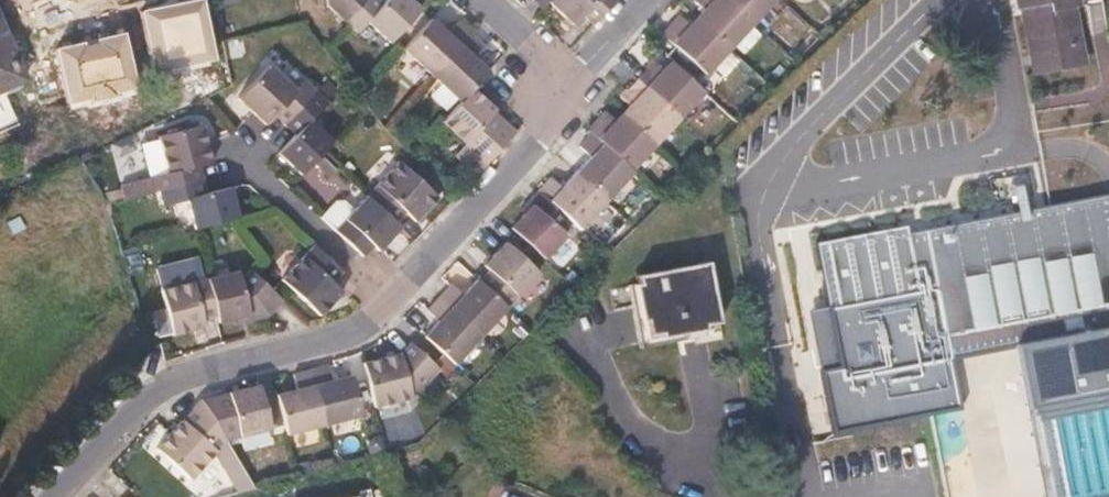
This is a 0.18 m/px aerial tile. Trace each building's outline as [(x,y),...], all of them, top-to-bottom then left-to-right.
[(362,0),(326,0),(326,1),(345,18),(362,0)] [(345,18),(356,30),(366,20),(387,40),(418,7),(410,0),(380,0),(379,0),(362,0),(345,18)] [(546,1),(570,25),(581,13),(592,22),(612,0),(547,0),(546,1)] [(695,15),(730,47),(755,22),(732,0),(693,0),(701,9),(695,15)] [(755,22),(776,0),(732,0),(755,22)] [(1076,10),(1074,0),(1016,0),(1020,21),(1024,20),(1035,77),(1083,69),(1072,11),(1076,10)] [(705,74),(730,47),(695,15),(688,23),(679,15),(662,33),(705,74)] [(400,47),(428,73),(468,32),(455,19),(442,31),(428,17),(400,47)] [(468,32),(428,73),(457,100),(470,86),(485,70),(470,55),(480,44),(468,32)] [(0,37),(0,86),(18,78),(0,37)] [(654,60),(637,77),(678,115),(702,89),(671,61),(664,69),(654,60)] [(271,113),(282,123),(313,89),(302,79),(293,89),(265,62),(235,95),(250,109),(262,122),(271,113)] [(678,115),(637,77),(621,94),(629,104),(622,111),(653,140),(678,115)] [(493,108),(470,86),(457,100),(440,119),(473,151),(499,125),(487,113),(493,108)] [(313,89),(282,123),(292,133),(278,148),(301,171),(320,150),(332,137),(311,115),(325,100),(313,89)] [(653,140),(622,111),(614,118),(605,110),(586,130),(591,135),(628,168),(653,140)] [(158,187),(202,176),(199,164),(209,161),(205,143),(200,122),(158,133),(167,169),(154,172),(158,187)] [(628,168),(591,135),(579,148),(589,158),(575,172),(605,200),(632,172),(628,168)] [(363,191),(392,219),(402,208),(411,217),(434,193),(425,185),(395,157),(363,191)] [(578,229),(605,200),(575,172),(560,188),(550,178),(537,191),(568,220),(578,229)] [(1023,205),(1019,174),(995,177),(1001,212),(908,226),(907,223),(814,236),(824,301),(809,304),(828,429),(958,410),(949,353),(1018,343),(1041,496),(1108,496),(1108,192),(1023,205)] [(206,190),(202,176),(158,187),(162,204),(186,198),(193,227),(230,217),(238,215),(230,184),(206,190)] [(129,212),(162,204),(158,187),(125,196),(129,212)] [(397,223),(392,219),(363,191),(350,205),(331,226),(361,252),(370,242),(374,246),(397,223)] [(558,231),(568,220),(537,191),(527,202),(531,207),(512,228),(517,234),(546,261),(566,239),(558,231)] [(317,213),(331,226),(350,205),(340,196),(333,196),(317,213)] [(340,268),(311,241),(278,274),(292,287),(318,311),(340,287),(330,278),(340,268)] [(478,282),(507,309),(538,275),(507,245),(505,243),(483,265),(488,272),(478,282)] [(205,277),(215,314),(217,320),(246,312),(249,319),(265,315),(282,297),(248,266),(237,277),(234,270),(205,277)] [(618,359),(719,339),(706,269),(633,284),(637,304),(626,306),(616,308),(612,312),(611,317),(611,324),(618,359)] [(215,314),(205,277),(159,288),(163,303),(170,331),(202,324),(201,318),(215,314)] [(507,309),(478,282),(475,279),(461,295),(451,285),(438,298),(481,338),(507,309)] [(622,286),(626,306),(637,304),(633,284),(622,286)] [(163,303),(159,288),(150,290),(154,306),(163,303)] [(481,338),(438,298),(426,311),(437,322),(423,336),(455,366),(481,338)] [(161,333),(170,331),(163,303),(154,306),(161,333)] [(438,368),(414,346),(409,341),(400,352),(362,363),(366,379),(374,410),(413,400),(412,394),(438,368)] [(309,370),(326,436),(364,426),(354,383),(352,375),(331,380),(326,363),(309,368),(309,370)] [(289,446),(326,436),(309,370),(291,374),(295,389),(275,395),(277,403),(289,446)] [(202,400),(226,441),(270,430),(264,407),(259,386),(202,400)] [(240,464),(226,441),(202,400),(183,420),(156,451),(190,481),(215,454),(233,470),(240,464)]
